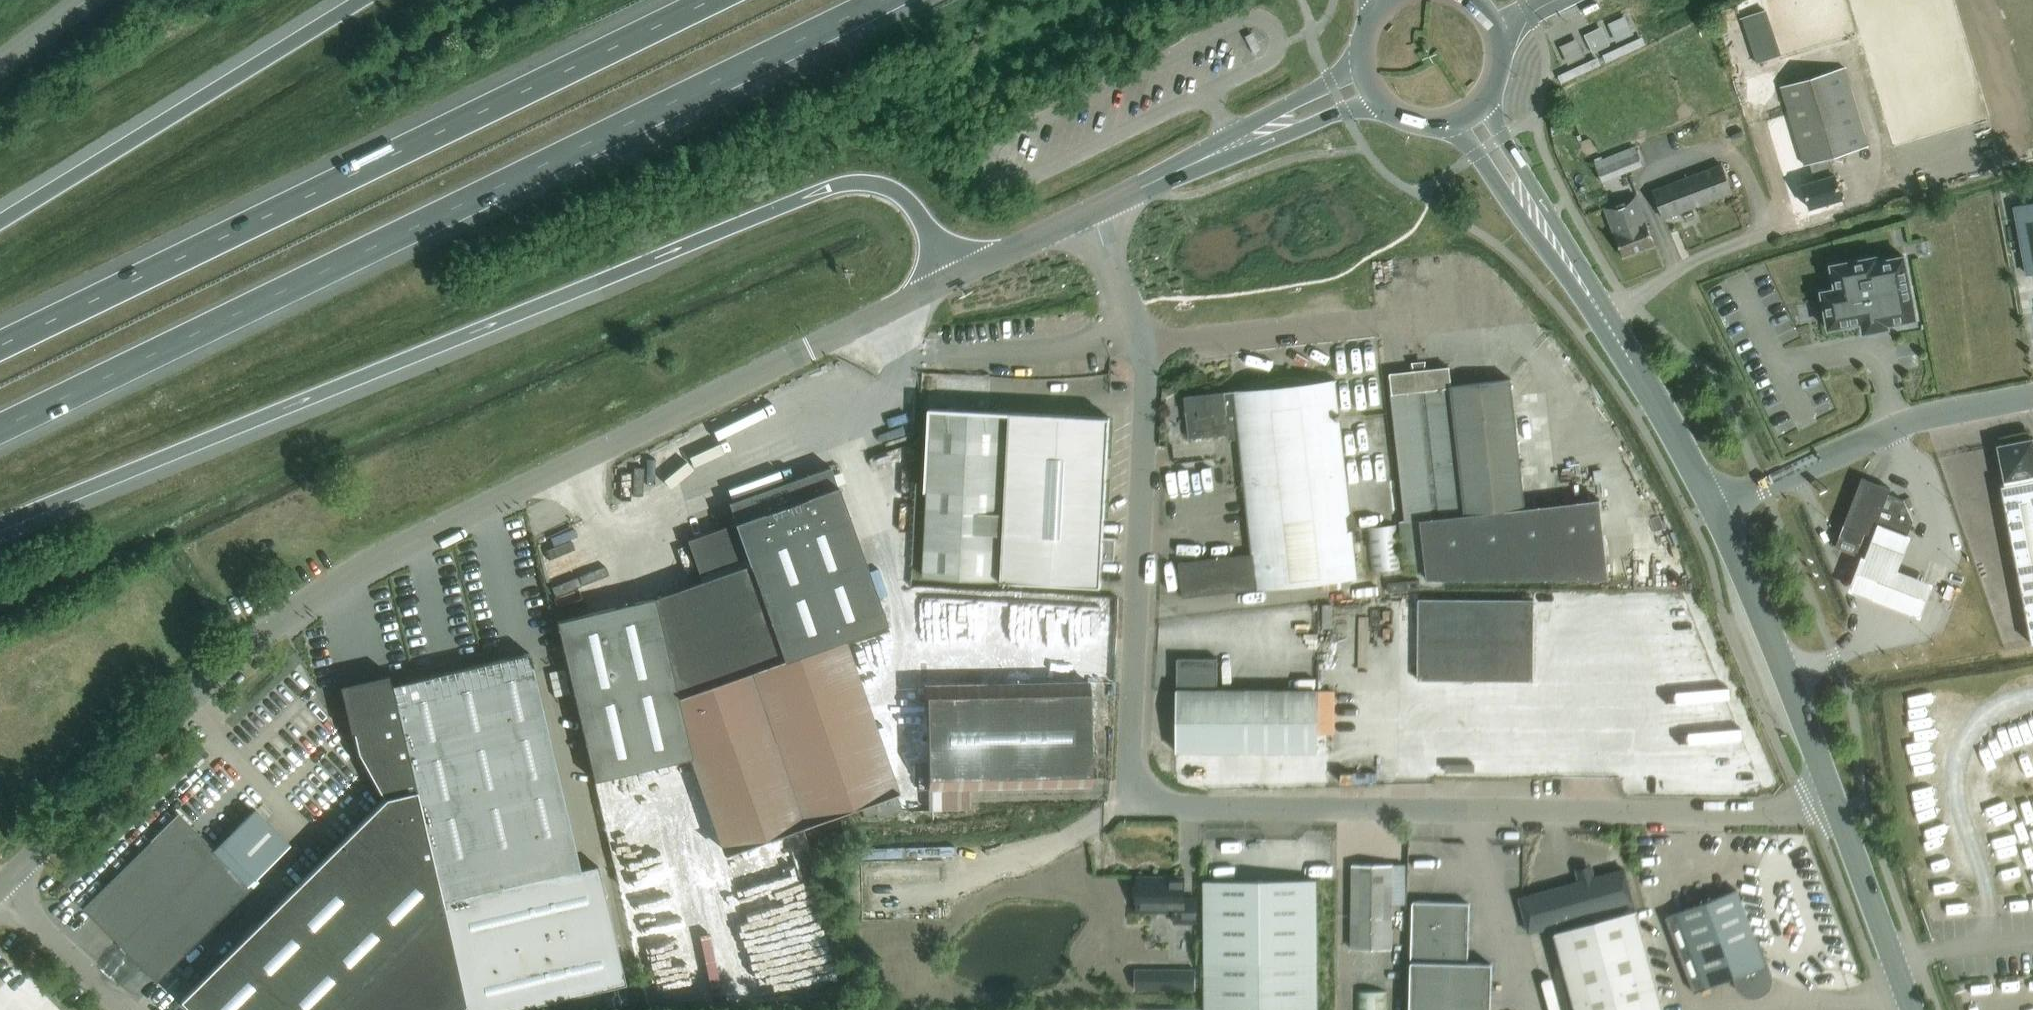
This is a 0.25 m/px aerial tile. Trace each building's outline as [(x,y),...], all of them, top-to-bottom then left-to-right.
[(1610,20),(1616,38),(1632,32),(1626,14),(1610,20)] [(1585,31),(1592,50),(1610,43),(1603,25),(1585,31)] [(1571,61),(1585,54),(1577,38),(1563,44),(1571,61)] [(1842,200),(1835,175),(1829,157),(1868,145),(1845,67),(1780,87),(1804,165),(1809,163),(1815,181),(1802,185),(1809,209),(1842,200)] [(1635,147),(1594,163),(1602,182),(1643,166),(1635,147)] [(1721,164),(1653,191),(1663,219),(1732,193),(1721,164)] [(1623,257),(1654,245),(1636,197),(1604,209),(1623,257)] [(2014,207),(2027,274),(2032,273),(2032,204),(2014,207)] [(1860,323),(1863,334),(1888,329),(1887,325),(1916,320),(1904,257),(1877,262),(1876,257),(1830,266),(1835,289),(1820,292),(1827,329),(1860,323)] [(1427,580),(1609,579),(1600,500),(1525,508),(1511,379),(1451,386),(1449,368),(1424,370),(1424,366),(1414,367),(1415,371),(1390,374),(1406,520),(1399,521),(1405,574),(1426,571),(1427,580)] [(1357,579),(1335,381),(1337,381),(1337,380),(1184,397),(1188,439),(1228,435),(1229,440),(1239,439),(1251,554),(1179,563),(1183,598),(1357,579)] [(924,577),(999,581),(1098,587),(1099,560),(1111,560),(1113,539),(1100,538),(1107,419),(1090,418),(1082,417),(1008,413),(932,409),(924,577)] [(1996,445),(2004,486),(2000,486),(2027,625),(2031,645),(2032,644),(2032,438),(1996,445)] [(623,482),(653,481),(652,463),(622,464),(623,482)] [(594,780),(689,757),(723,853),(860,805),(864,817),(876,813),(878,818),(902,809),(896,792),(898,792),(844,637),(884,622),(830,466),(728,502),(735,523),(689,545),(703,586),(556,620),(594,780)] [(1888,494),(1890,489),(1874,483),(1861,478),(1835,551),(1844,554),(1854,558),(1865,533),(1872,536),(1876,527),(1906,539),(1913,522),(1903,500),(1888,494)] [(1368,527),(1372,572),(1402,569),(1398,525),(1368,527)] [(1921,623),(1932,591),(1894,571),(1906,539),(1876,527),(1872,536),(1852,590),(1921,623)] [(1388,593),(1420,589),(1419,580),(1387,583),(1388,593)] [(1534,600),(1419,599),(1419,681),(1534,681),(1534,600)] [(625,984),(598,865),(579,869),(529,653),(390,685),(388,674),(343,685),(354,730),(357,729),(361,748),(402,820),(420,815),(441,900),(326,1009),(513,1009),(625,984)] [(1318,690),(1218,690),(1218,659),(1178,658),(1178,690),(1177,690),(1176,751),(1317,752),(1318,690)] [(958,677),(958,681),(980,680),(979,669),(931,671),(931,678),(958,677)] [(1089,680),(925,683),(927,789),(1091,786),(1089,680)] [(1178,751),(1177,759),(1199,759),(1199,752),(1178,751)] [(1437,757),(1437,774),(1477,774),(1477,758),(1437,757)] [(1531,772),(1532,759),(1491,758),(1491,771),(1531,772)] [(82,908),(156,983),(252,888),(249,885),(289,845),(254,810),(249,814),(217,781),(198,800),(208,811),(192,827),(178,813),(82,908)] [(1391,949),(1392,865),(1352,864),(1352,948),(1391,949)] [(1595,878),(1520,898),(1529,932),(1595,914),(1597,921),(1554,933),(1575,1009),(1663,1009),(1636,911),(1606,919),(1604,912),(1633,904),(1624,870),(1595,878)] [(1197,923),(1198,899),(1184,898),(1184,877),(1136,876),(1136,911),(1174,911),(1174,923),(1197,923)] [(1317,880),(1204,881),(1206,1009),(1064,1009),(1318,1009),(1317,880)] [(1751,995),(1759,994),(1766,989),(1769,982),(1768,974),(1737,891),(1677,913),(1694,958),(1686,961),(1693,980),(1701,977),(1705,988),(1735,977),(1739,985),(1743,992),(1751,995)] [(1412,901),(1409,1009),(1490,1009),(1491,963),(1468,963),(1469,903),(1412,901)] [(1200,988),(1200,967),(1172,967),(1172,988),(1200,988)] [(1356,1009),(1388,1009),(1388,991),(1357,991),(1356,1009)] [(626,992),(605,996),(607,1007),(628,1003),(626,992)]
